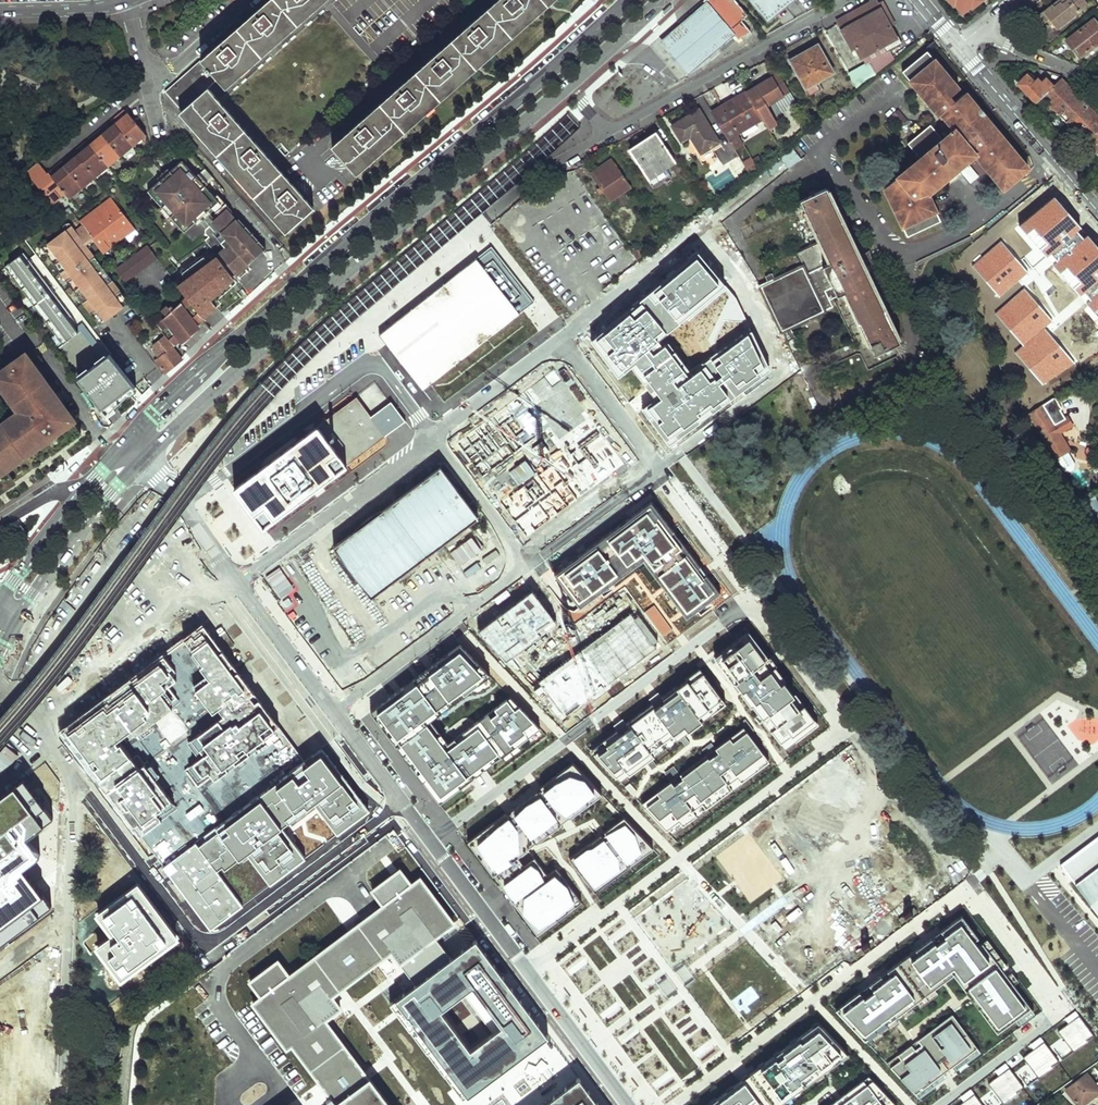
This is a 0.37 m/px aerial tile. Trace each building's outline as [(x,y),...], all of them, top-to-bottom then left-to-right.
[(217,78),(222,83),(249,59),(278,34),(303,12),(317,0),(267,0),(200,59),(217,78)] [(356,170),(549,0),(499,0),(474,22),(436,55),(397,88),(357,123),(332,144),(356,170)] [(702,2),(704,4),(733,38),(736,42),(749,34),(739,22),(746,16),(732,0),(704,0),(702,2)] [(767,23),(785,7),(782,4),(786,0),(747,0),(767,23)] [(897,36),(887,19),(889,18),(878,0),(872,0),(845,15),(846,17),(842,20),(862,56),(885,43),(889,49),(903,42),(899,35),(897,36)] [(962,11),(976,0),(953,0),(962,11)] [(1034,21),(1051,42),(1061,34),(1056,29),(1088,4),(1085,0),(1060,0),(1034,21)] [(733,38),(704,4),(658,42),(687,76),(733,38)] [(1066,40),(1072,48),(1075,46),(1081,54),(1097,42),(1097,22),(1095,18),(1066,40)] [(903,42),(889,49),(893,57),(906,47),(903,42)] [(818,44),(790,58),(806,87),(833,71),(818,44)] [(939,211),(928,194),(975,156),(1003,191),(1031,167),(967,90),(954,100),(950,96),(961,86),(934,56),(932,58),(926,51),(902,71),(941,121),(943,120),(951,129),(940,137),(931,125),(907,144),(916,156),(881,189),(907,235),(940,220),(936,213),(939,211)] [(174,82),(164,91),(169,97),(181,110),(207,87),(217,78),(200,59),(174,82)] [(865,62),(848,71),(857,85),(871,74),(865,62)] [(790,92),(779,72),(756,86),(767,105),(790,92)] [(1025,74),(1017,83),(1037,102),(1042,96),(1053,85),(1046,78),(1041,83),(1035,77),(1034,77),(1029,73),(1026,75),(1025,74)] [(1097,112),(1061,78),(1053,85),(1042,96),(1078,132),(1097,112)] [(767,105),(756,86),(746,91),(762,118),(768,128),(777,123),(767,105)] [(231,115),(207,87),(181,110),(287,227),(313,205),(296,186),(265,152),(231,115)] [(762,118),(746,91),(712,112),(728,138),(736,133),(762,118)] [(792,95),(778,101),(781,109),(795,104),(792,95)] [(699,108),(671,126),(682,142),(688,138),(690,137),(701,155),(721,142),(699,108)] [(890,116),(899,128),(908,121),(899,109),(890,116)] [(287,227),(181,110),(178,113),(284,230),(287,227)] [(1097,112),(1078,132),(1097,151),(1097,113),(1097,112)] [(49,179),(38,165),(27,174),(54,206),(66,196),(71,201),(145,137),(125,114),(49,179)] [(676,161),(657,132),(646,139),(648,142),(632,153),(652,184),(662,178),(665,181),(672,177),(666,167),(676,161)] [(742,145),(736,133),(728,138),(734,148),(735,150),(742,145)] [(723,145),(721,142),(701,155),(690,137),(688,138),(704,163),(717,155),(714,150),(723,145)] [(741,160),(745,174),(756,170),(752,157),(741,160)] [(613,159),(592,174),(594,176),(615,162),(613,159)] [(160,181),(145,194),(155,205),(157,202),(185,232),(198,220),(200,218),(192,210),(197,206),(205,214),(206,213),(219,202),(215,197),(216,196),(206,185),(208,182),(198,173),(196,175),(184,162),(182,161),(172,170),(160,181)] [(594,176),(611,202),(632,187),(615,162),(594,176)] [(53,207),(54,206),(27,174),(38,165),(37,164),(25,174),(53,207)] [(172,170),(168,167),(156,177),(160,181),(172,170)] [(827,186),(797,200),(817,243),(797,252),(825,310),(833,307),(829,299),(844,293),(873,356),(901,343),(827,186)] [(1087,233),(1083,236),(1079,231),(1083,228),(1054,193),(1016,225),(1097,323),(1097,247),(1087,233)] [(82,228),(104,255),(136,231),(111,199),(79,223),(82,228)] [(205,214),(197,206),(192,210),(200,218),(205,214)] [(216,256),(234,279),(267,248),(250,230),(248,233),(243,228),(241,225),(237,229),(233,225),(237,221),(228,210),(217,220),(221,225),(218,228),(215,231),(210,226),(207,229),(206,229),(207,233),(210,237),(208,239),(209,240),(206,243),(216,256)] [(215,222),(206,213),(205,214),(200,218),(198,220),(207,229),(210,226),(214,223),(215,222)] [(42,250),(100,326),(129,303),(104,271),(112,265),(104,255),(82,228),(75,233),(71,227),(42,250)] [(1028,271),(1001,240),(971,266),(1000,297),(1028,271)] [(116,271),(126,284),(159,260),(148,246),(116,271)] [(535,301),(492,246),(379,335),(423,389),(535,301)] [(71,315),(23,253),(5,267),(64,344),(78,333),(67,318),(71,315)] [(179,277),(182,282),(212,260),(209,255),(204,258),(202,256),(181,272),(182,275),(179,277)] [(234,279),(216,256),(212,260),(182,282),(178,286),(199,313),(204,319),(217,307),(211,298),(235,280),(234,279)] [(693,264),(590,347),(670,447),(771,367),(748,338),(691,383),(653,336),(712,288),(693,264)] [(791,326),(823,311),(802,267),(777,279),(773,271),(766,274),(770,283),(763,286),(788,341),(796,337),(791,326)] [(1050,319),(1024,288),(994,314),(1022,345),(1050,319)] [(156,323),(176,347),(181,342),(184,346),(205,329),(200,323),(204,319),(199,313),(195,317),(188,309),(193,306),(188,299),(172,312),(167,306),(163,310),(167,315),(156,323)] [(127,325),(137,339),(142,335),(132,321),(127,325)] [(1071,359),(1045,328),(1015,354),(1044,385),(1071,359)] [(182,359),(181,356),(164,336),(153,344),(156,348),(154,350),(159,357),(156,359),(166,371),(182,359)] [(78,379),(103,411),(135,387),(110,355),(78,379)] [(5,480),(10,485),(82,434),(59,404),(52,409),(47,403),(55,398),(26,358),(15,366),(9,364),(7,371),(0,377),(0,382),(22,411),(4,425),(5,427),(0,431),(0,484),(5,480)] [(629,461),(557,365),(453,444),(526,539),(629,461)] [(1041,401),(1037,395),(1026,403),(1030,409),(1041,401)] [(357,397),(319,426),(348,465),(386,436),(371,417),(357,397)] [(55,398),(47,403),(52,409),(59,404),(57,400),(55,398)] [(391,402),(371,417),(386,436),(406,421),(391,402)] [(1070,450),(1060,432),(1072,425),(1067,417),(1066,418),(1061,410),(1053,415),(1045,402),(1043,404),(1029,413),(1064,471),(1065,470),(1070,471),(1075,469),(1076,464),(1068,451),(1070,450)] [(319,426),(235,488),(264,527),(348,465),(319,426)] [(482,519),(444,468),(334,548),(371,599),(482,519)] [(0,484),(0,492),(10,485),(5,480),(0,484)] [(1093,491),(1078,500),(1097,532),(1097,499),(1093,491)] [(651,503),(554,574),(580,608),(611,585),(643,562),(663,588),(681,613),(684,617),(718,593),(651,503)] [(558,626),(532,591),(476,633),(506,659),(558,626)] [(664,650),(634,612),(530,688),(565,723),(664,650)] [(213,640),(200,623),(68,734),(210,928),(370,811),(322,749),(304,761),(213,640)] [(818,724),(748,632),(714,658),(736,686),(770,729),(785,748),(818,724)] [(488,675),(461,645),(369,712),(440,804),(540,729),(511,697),(447,745),(431,722),(488,675)] [(699,669),(591,751),(620,781),(645,762),(687,730),(724,702),(699,669)] [(671,780),(641,802),(672,834),(770,760),(743,726),(718,745),(671,780)] [(825,767),(834,782),(857,767),(847,752),(825,767)] [(602,794),(573,765),(540,789),(510,810),(470,840),(537,935),(582,901),(556,867),(547,875),(530,852),(527,848),(566,820),(602,794)] [(24,781),(0,799),(0,883),(1,883),(0,884),(0,943),(1,944),(6,940),(9,944),(53,911),(20,867),(38,853),(25,836),(51,817),(24,781)] [(602,833),(569,858),(596,890),(653,846),(624,816),(602,833)] [(750,903),(783,878),(750,832),(716,857),(750,903)] [(1062,864),(1097,915),(1097,837),(1062,864)] [(369,1075),(327,1019),(343,1006),(335,996),(342,991),(393,951),(405,969),(417,985),(389,1003),(398,1014),(462,1100),(549,1035),(476,940),(451,957),(445,949),(436,939),(455,923),(419,876),(410,883),(399,868),(367,892),(379,906),(290,976),(278,961),(251,982),(262,997),(253,1003),(286,1045),(290,1042),(332,1099),(323,1104),(391,1104),(369,1075)] [(875,888),(890,910),(905,901),(889,878),(875,888)] [(179,939),(138,884),(96,916),(112,936),(95,949),(121,983),(179,939)] [(836,1010),(865,1040),(895,1019),(945,984),(955,978),(968,994),(997,1033),(1031,1008),(961,916),(836,1010)] [(1068,967),(1081,958),(1072,945),(1059,955),(1068,967)] [(886,1063),(917,1094),(977,1048),(952,1014),(915,1042),(886,1063)] [(1046,1040),(1061,1060),(1093,1036),(1078,1016),(1046,1040)] [(848,1053),(819,1023),(708,1104),(779,1104),(848,1053)] [(1012,1066),(1028,1087),(1059,1063),(1043,1042),(1012,1066)] [(987,1104),(1003,1104),(1025,1088),(1010,1067),(977,1092),(987,1104)] [(1087,1075),(1067,1091),(1073,1097),(1069,1099),(1074,1104),(1085,1104),(1097,1095),(1097,1084),(1096,1086),(1087,1075)] [(870,1077),(831,1104),(896,1104),(870,1077)] [(579,1078),(542,1104),(599,1104),(579,1078)] [(974,1094),(960,1104),(982,1104),(974,1094)]
